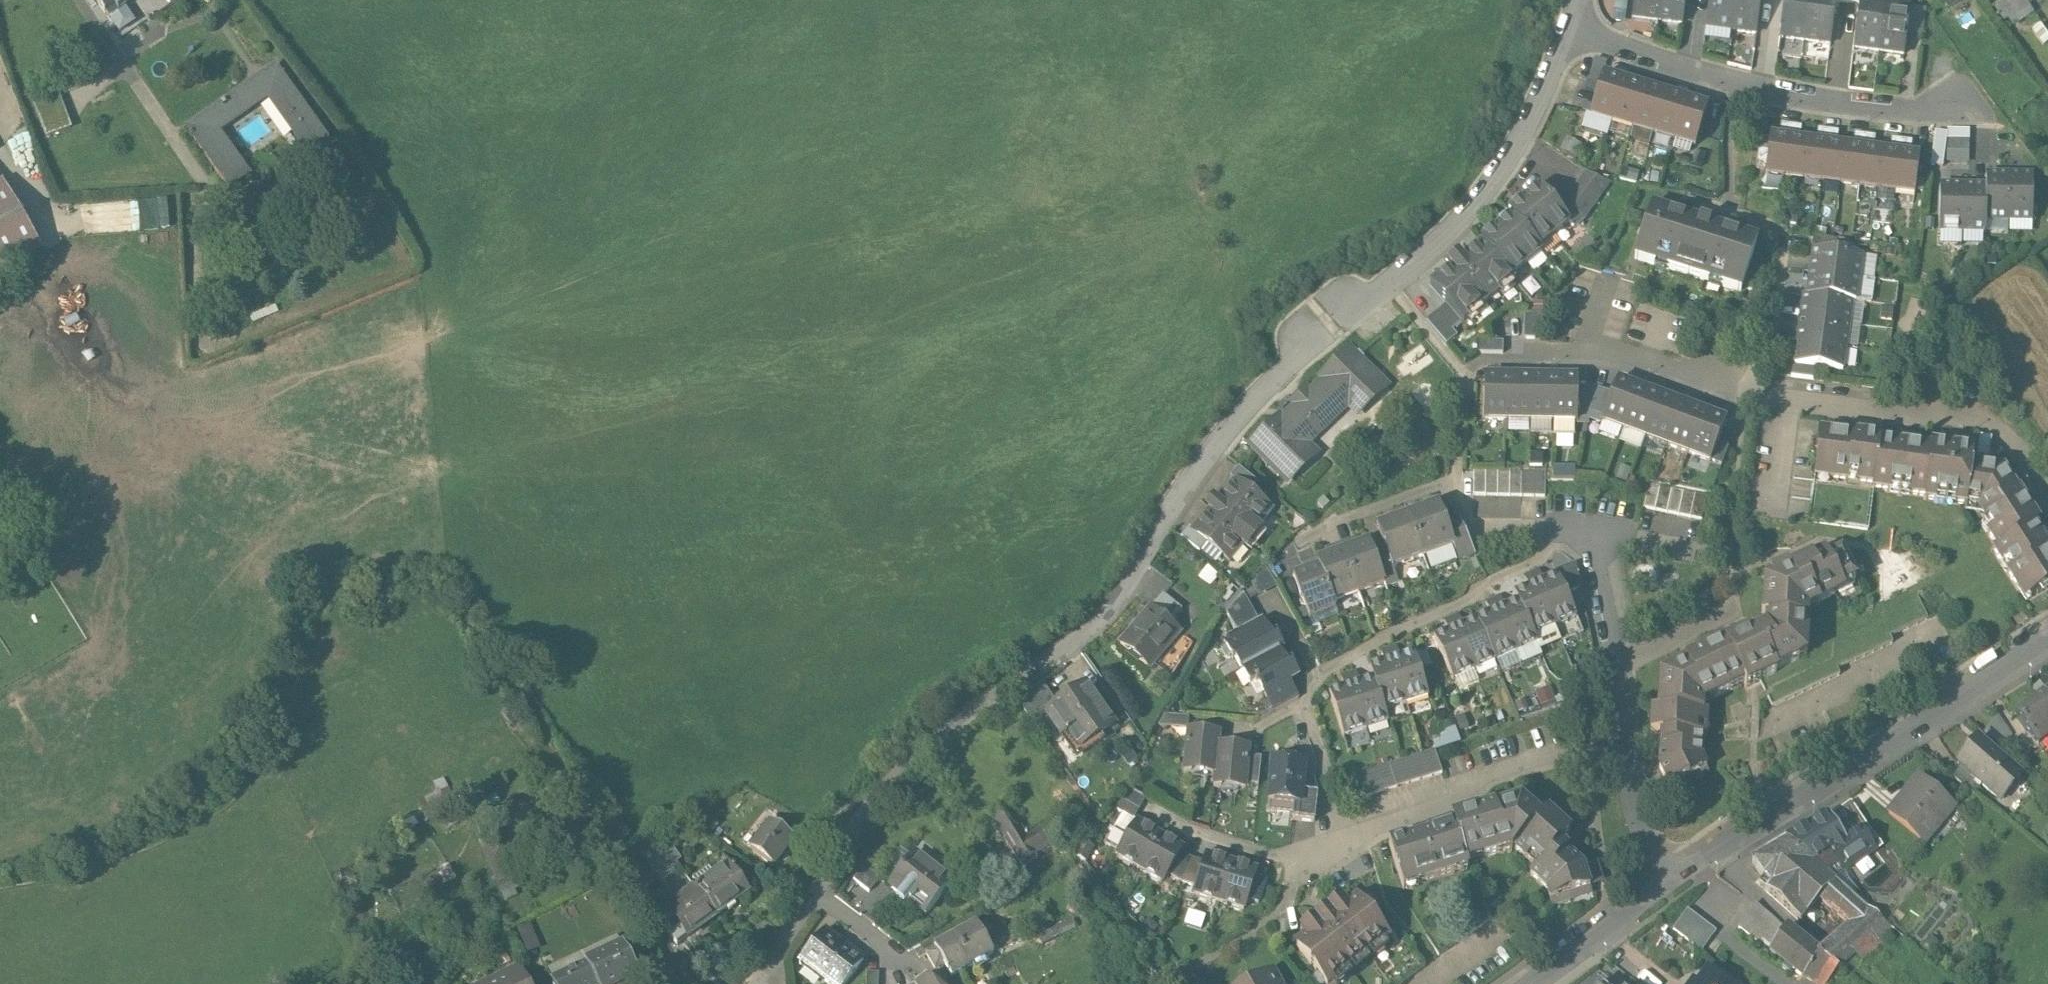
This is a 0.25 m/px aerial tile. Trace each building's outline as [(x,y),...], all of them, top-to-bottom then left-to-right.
[(110,21),(111,21),(120,35),(135,25),(125,11),(142,0),(96,0),(110,21)] [(1657,23),(1660,0),(1635,0),(1632,20),(1657,23)] [(1657,23),(1682,26),(1686,0),(1660,0),(1657,23)] [(1731,33),(1735,0),(1710,0),(1706,29),(1731,33)] [(1731,33),(1756,36),(1761,0),(1735,0),(1731,33)] [(1805,42),(1811,0),(1785,0),(1780,39),(1805,42)] [(1805,42),(1830,46),(1836,2),(1836,0),(1811,0),(1805,42)] [(1879,52),(1885,3),(1862,0),(1860,0),(1859,5),(1854,49),(1879,52)] [(2024,0),(2005,0),(2004,0),(2021,23),(2034,14),(2024,0)] [(1911,6),(1885,3),(1879,52),(1904,55),(1911,6)] [(331,143),(277,65),(186,128),(191,135),(189,136),(192,139),(193,139),(230,192),(250,178),(218,132),(269,97),(310,157),(331,143)] [(1612,125),(1625,84),(1603,77),(1590,118),(1612,125)] [(1633,131),(1645,90),(1625,84),(1612,125),(1633,131)] [(1653,138),(1666,97),(1645,90),(1633,131),(1653,138)] [(1674,144),(1686,103),(1666,97),(1653,138),(1674,144)] [(41,109),(51,134),(75,125),(65,99),(41,109)] [(1708,110),(1686,103),(1674,144),(1695,150),(1708,110)] [(1779,140),(1770,139),(1768,155),(1759,154),(1756,174),(1766,175),(1765,179),(1783,181),(1790,128),(1781,127),(1779,140)] [(1802,129),(1790,128),(1783,181),(1802,184),(1808,144),(1800,143),(1802,129)] [(1816,145),(1808,144),(1802,184),(1821,186),(1829,133),(1818,131),(1816,145)] [(1838,134),(1829,133),(1821,186),(1840,189),(1845,149),(1837,148),(1838,134)] [(1853,150),(1845,149),(1840,189),(1858,191),(1865,138),(1855,136),(1853,150)] [(1875,139),(1865,138),(1858,191),(1877,193),(1882,154),(1874,153),(1875,139)] [(1890,155),(1882,154),(1877,193),(1895,196),(1902,143),(1892,141),(1890,155)] [(1947,153),(1969,153),(1969,141),(1947,141),(1947,153)] [(1912,144),(1902,143),(1895,196),(1914,198),(1920,159),(1910,157),(1912,144)] [(1580,185),(1600,198),(1608,186),(1608,185),(1600,184),(1587,175),(1580,185)] [(2008,226),(2009,178),(1986,178),(1986,190),(1985,226),(2008,226)] [(2033,179),(2009,178),(2008,226),(2032,226),(2033,179)] [(0,186),(0,279),(44,254),(4,184),(0,186)] [(1573,194),(1593,208),(1600,198),(1580,185),(1573,194)] [(1962,237),(1963,189),(1940,189),(1939,236),(1962,237)] [(1962,237),(1985,237),(1985,226),(1986,190),(1963,189),(1962,237)] [(1524,203),(1554,239),(1569,226),(1557,212),(1539,190),(1524,203)] [(1582,223),(1593,208),(1573,194),(1567,203),(1566,204),(1582,223)] [(1512,220),(1538,252),(1554,239),(1524,203),(1509,216),(1512,220)] [(1557,212),(1569,226),(1573,231),(1582,223),(1566,204),(1557,212)] [(1758,243),(1652,208),(1635,262),(1741,296),(1758,243)] [(1496,232),(1526,268),(1542,255),(1538,252),(1512,220),(1496,232)] [(1481,245),(1482,245),(1511,281),(1526,268),(1496,232),(1481,245)] [(1812,252),(1814,252),(1835,255),(1837,244),(1813,240),(1812,252)] [(1511,281),(1482,245),(1461,262),(1459,260),(1449,268),(1451,271),(1430,288),(1446,307),(1462,326),(1463,328),(1515,285),(1511,281)] [(1814,252),(1811,276),(1858,282),(1861,258),(1835,255),(1814,252)] [(1808,300),(1851,305),(1851,306),(1855,306),(1858,282),(1811,276),(1808,300)] [(1808,300),(1804,299),(1800,323),(1848,329),(1851,306),(1851,305),(1808,300)] [(1453,334),(1462,326),(1446,307),(1426,324),(1447,349),(1457,340),(1453,334)] [(1524,317),(1524,341),(1536,342),(1544,317),(1524,317)] [(1848,329),(1800,323),(1797,347),(1845,353),(1848,329)] [(1479,357),(1503,357),(1503,345),(1479,344),(1479,357)] [(1845,353),(1797,347),(1794,371),(1842,377),(1845,353)] [(1354,415),(1379,390),(1362,373),(1367,368),(1352,354),(1252,452),(1267,467),(1271,463),(1288,480),(1313,455),(1303,445),(1344,405),(1354,415)] [(1484,426),(1507,426),(1508,381),(1484,381),(1484,426)] [(1531,382),(1508,381),(1507,426),(1530,427),(1531,382)] [(1554,382),(1531,382),(1530,427),(1553,427),(1554,382)] [(1578,383),(1554,382),(1553,427),(1577,427),(1577,415),(1577,395),(1578,383)] [(1624,436),(1640,394),(1618,385),(1612,401),(1604,420),(1602,427),(1624,436)] [(1645,444),(1661,402),(1640,394),(1624,436),(1645,444)] [(1595,395),(1577,395),(1577,415),(1591,415),(1595,395)] [(1612,401),(1595,395),(1591,415),(1604,420),(1612,401)] [(1666,452),(1682,410),(1661,402),(1645,444),(1666,452)] [(1688,460),(1703,418),(1682,410),(1666,452),(1688,460)] [(1726,427),(1703,418),(1688,460),(1710,469),(1726,427)] [(1820,437),(1815,477),(1829,479),(1829,485),(1848,487),(1849,481),(1857,482),(1856,488),(1873,490),(1880,446),(1880,442),(1852,439),(1852,441),(1820,437)] [(1931,453),(1880,446),(1873,490),(1872,495),(1873,495),(1890,497),(1891,491),(1909,493),(1908,499),(1925,501),(1931,453)] [(1931,449),(1931,453),(1925,501),(1924,504),(1936,506),(1937,500),(1955,502),(1955,508),(1967,509),(1972,468),(1973,454),(1931,449)] [(2003,472),(1972,468),(1967,509),(1982,511),(2016,492),(2003,472)] [(1230,481),(1233,483),(1234,482),(1250,495),(1258,486),(1239,471),(1230,481)] [(1486,474),(1474,474),(1473,498),(1485,498),(1486,474)] [(1486,474),(1485,498),(1497,498),(1498,474),(1486,474)] [(1498,474),(1497,498),(1509,499),(1510,475),(1498,474)] [(1521,475),(1510,475),(1509,499),(1521,499),(1521,475)] [(1521,475),(1521,499),(1533,499),(1534,475),(1521,475)] [(1534,475),(1533,499),(1545,499),(1545,475),(1534,475)] [(1872,495),(1873,490),(1856,488),(1857,482),(1849,481),(1848,487),(1829,485),(1829,479),(1815,477),(1814,483),(1815,483),(1809,527),(1868,534),(1873,495),(1872,495)] [(1234,482),(1233,483),(1192,533),(1192,534),(1208,547),(1230,566),(1273,514),(1250,495),(1234,482)] [(1643,510),(1655,513),(1660,489),(1648,487),(1643,510)] [(1660,489),(1655,513),(1666,515),(1672,492),(1660,489)] [(2018,491),(2016,492),(1982,511),(1989,522),(1982,526),(1983,528),(1988,525),(1993,532),(1988,535),(1997,549),(2035,526),(2038,524),(2018,491)] [(1672,492),(1666,515),(1678,518),(1683,494),(1672,492)] [(1683,494),(1678,518),(1690,520),(1695,497),(1683,494)] [(1695,497),(1690,520),(1702,523),(1707,499),(1695,497)] [(1446,527),(1438,507),(1408,519),(1423,561),(1453,550),(1454,549),(1446,527)] [(1423,561),(1408,519),(1376,530),(1384,551),(1392,573),(1393,572),(1423,561)] [(1458,522),(1446,527),(1454,549),(1453,550),(1459,563),(1475,558),(1468,544),(1458,522)] [(1997,549),(1993,551),(2003,566),(2008,563),(2012,570),(2007,573),(2018,589),(2023,586),(2031,599),(2047,587),(2047,551),(2047,549),(2047,546),(2035,526),(1997,549)] [(1200,557),(1208,547),(1192,534),(1192,533),(1189,531),(1181,541),(1200,557)] [(1359,597),(1385,587),(1373,555),(1369,545),(1353,551),(1351,545),(1341,549),(1359,597)] [(1359,597),(1341,549),(1331,553),(1333,559),(1317,565),(1333,607),(1359,597)] [(1373,555),(1385,587),(1387,591),(1399,587),(1393,572),(1392,573),(1384,551),(1373,555)] [(1845,565),(1841,557),(1827,564),(1824,558),(1816,562),(1813,555),(1796,564),(1799,570),(1790,575),(1788,571),(1771,580),(1774,587),(1803,611),(1816,605),(1817,607),(1833,598),(1831,593),(1857,580),(1849,563),(1845,565)] [(1335,612),(1333,607),(1317,565),(1307,569),(1310,575),(1294,581),(1310,622),(1335,612)] [(1558,578),(1566,597),(1580,591),(1575,567),(1555,575),(1557,578),(1558,578)] [(1566,597),(1558,578),(1557,578),(1543,584),(1539,574),(1532,577),(1555,631),(1577,621),(1566,597)] [(1515,597),(1518,604),(1534,640),(1535,639),(1555,631),(1532,577),(1524,580),(1529,591),(1515,597)] [(1252,598),(1257,606),(1275,596),(1268,582),(1252,598)] [(1750,637),(1740,642),(1758,678),(1760,683),(1776,675),(1775,673),(1798,661),(1799,642),(1805,642),(1806,624),(1802,624),(1803,611),(1774,587),(1765,592),(1763,621),(1767,622),(1767,633),(1752,640),(1750,637)] [(1239,639),(1260,627),(1244,597),(1226,617),(1239,639)] [(1164,598),(1151,614),(1170,629),(1183,614),(1164,598)] [(1493,603),(1516,656),(1538,647),(1535,639),(1534,640),(1518,604),(1505,610),(1500,600),(1493,603)] [(1516,656),(1493,603),(1486,606),(1490,616),(1477,622),(1496,665),(1516,656)] [(1170,629),(1151,614),(1150,613),(1121,648),(1150,672),(1179,637),(1170,629)] [(1496,665),(1477,622),(1463,628),(1459,618),(1451,621),(1475,674),(1496,665)] [(1475,674),(1451,621),(1444,624),(1448,634),(1434,641),(1453,684),(1475,674)] [(1242,674),(1279,653),(1283,651),(1277,639),(1272,641),(1264,625),(1260,627),(1239,639),(1228,645),(1228,643),(1225,645),(1225,646),(1224,647),(1225,649),(1222,650),(1221,654),(1226,663),(1236,663),(1242,674)] [(1661,680),(1659,712),(1697,715),(1698,704),(1711,697),(1713,701),(1729,693),(1727,688),(1742,681),(1744,685),(1758,678),(1740,642),(1726,649),(1724,644),(1699,657),(1700,659),(1686,666),(1686,668),(1661,680)] [(1396,650),(1389,652),(1406,708),(1429,701),(1414,656),(1400,661),(1396,650)] [(1384,666),(1370,670),(1373,682),(1374,681),(1385,715),(1406,708),(1389,652),(1381,655),(1384,666)] [(1287,668),(1279,653),(1242,674),(1251,690),(1258,686),(1264,698),(1265,698),(1289,684),(1299,679),(1292,666),(1287,668)] [(1374,681),(1373,682),(1360,686),(1356,675),(1349,678),(1366,733),(1389,726),(1385,715),(1374,681)] [(2037,683),(2043,693),(2044,692),(2047,697),(2047,677),(2047,676),(2037,683)] [(1366,733),(1349,678),(1341,680),(1344,691),(1330,695),(1344,740),(1366,733)] [(2037,683),(2035,684),(2042,694),(2017,711),(2031,731),(2021,739),(2027,746),(2039,739),(2047,732),(2047,697),(2044,692),(2043,693),(2037,683)] [(1289,684),(1265,698),(1274,715),(1299,702),(1289,684)] [(1033,726),(1050,715),(1049,714),(1057,708),(1042,685),(1017,701),(1033,726)] [(1114,729),(1086,688),(1057,708),(1049,714),(1050,715),(1065,738),(1064,739),(1068,741),(1069,740),(1079,753),(1114,729)] [(1541,697),(1547,710),(1556,706),(1551,693),(1541,697)] [(1525,706),(1517,709),(1521,718),(1529,715),(1525,706)] [(1660,769),(1669,787),(1687,779),(1685,774),(1703,765),(1700,760),(1702,738),(1704,738),(1706,716),(1697,715),(1659,712),(1659,714),(1652,713),(1651,736),(1662,736),(1660,769)] [(2013,732),(2001,712),(1987,729),(2004,742),(2013,732)] [(1159,730),(1188,732),(1189,720),(1166,718),(1159,730)] [(1184,776),(1214,779),(1215,779),(1218,747),(1219,748),(1220,736),(1188,732),(1184,776)] [(1433,746),(1435,753),(1456,745),(1452,734),(1445,736),(1439,744),(1433,746)] [(2023,772),(1979,737),(1959,762),(1960,763),(1983,781),(2002,797),(2023,772)] [(1219,748),(1218,747),(1215,779),(1214,779),(1213,791),(1246,794),(1247,788),(1249,760),(1250,750),(1219,748)] [(1424,756),(1431,778),(1442,775),(1435,752),(1424,756)] [(1412,759),(1419,782),(1431,778),(1424,756),(1412,759)] [(1401,763),(1408,786),(1419,782),(1412,759),(1401,763)] [(1261,761),(1249,760),(1247,788),(1259,789),(1261,761)] [(1289,765),(1273,764),(1268,814),(1293,816),(1300,817),(1302,795),(1305,768),(1300,762),(1293,762),(1289,765)] [(1389,767),(1397,789),(1408,786),(1401,763),(1389,767)] [(1983,781),(1960,763),(1952,772),(1977,792),(1982,786),(1980,785),(1983,781)] [(1378,770),(1385,793),(1397,789),(1389,767),(1378,770)] [(1366,774),(1374,797),(1385,793),(1378,770),(1366,774)] [(1355,778),(1362,800),(1374,797),(1366,774),(1355,778)] [(1954,804),(1918,774),(1889,811),(1925,840),(1954,804)] [(1355,778),(1344,781),(1351,804),(1362,800),(1355,778)] [(1146,801),(1125,789),(1118,800),(1139,812),(1146,801)] [(1318,796),(1302,795),(1300,817),(1293,816),(1293,822),(1315,824),(1318,796)] [(1012,804),(992,817),(1021,865),(1056,843),(1047,827),(1027,839),(1015,820),(1020,817),(1012,804)] [(1452,820),(1454,826),(1467,866),(1469,866),(1467,860),(1479,856),(1481,862),(1499,856),(1497,850),(1508,846),(1513,851),(1541,821),(1522,804),(1496,812),(1496,810),(1480,815),(1479,811),(1452,820)] [(1548,814),(1541,821),(1513,851),(1526,863),(1530,859),(1539,867),(1530,877),(1545,892),(1551,909),(1574,902),(1572,896),(1590,890),(1583,870),(1568,855),(1569,854),(1561,846),(1571,836),(1548,814)] [(1846,841),(1830,815),(1785,842),(1801,855),(1812,864),(1831,853),(1848,843),(1846,841)] [(1118,859),(1140,873),(1161,837),(1139,823),(1138,824),(1134,822),(1133,822),(1123,816),(1113,835),(1107,845),(1121,853),(1118,859)] [(1106,829),(1096,824),(1077,860),(1086,865),(1106,829)] [(793,841),(772,825),(752,852),(773,868),(793,841)] [(1406,892),(1404,887),(1416,883),(1417,888),(1468,872),(1467,866),(1454,826),(1427,835),(1428,839),(1407,845),(1406,842),(1389,847),(1404,893),(1406,892)] [(1848,843),(1831,853),(1840,869),(1857,858),(1873,846),(1863,830),(1846,841),(1848,843)] [(1183,850),(1161,837),(1140,873),(1162,886),(1167,878),(1180,855),(1183,850)] [(666,839),(640,855),(661,884),(680,870),(673,860),(678,857),(666,839)] [(1801,855),(1785,842),(1753,862),(1764,880),(1759,886),(1793,914),(1810,894),(1785,874),(1801,855)] [(901,850),(879,878),(890,886),(912,859),(901,850)] [(1192,862),(1180,855),(1167,878),(1182,886),(1192,862)] [(1793,914),(1802,921),(1821,899),(1850,923),(1827,945),(1848,961),(1886,925),(1834,882),(1835,882),(1812,864),(1801,855),(1785,874),(1810,894),(1793,914)] [(1194,898),(1219,906),(1232,864),(1207,856),(1204,866),(1197,891),(1194,898)] [(923,868),(912,859),(890,886),(926,915),(951,883),(927,863),(923,868)] [(1204,866),(1192,862),(1182,886),(1197,891),(1204,866)] [(495,869),(507,901),(522,896),(509,864),(495,869)] [(1257,872),(1232,864),(1219,906),(1244,914),(1247,904),(1255,879),(1257,872)] [(750,893),(729,865),(713,877),(718,883),(702,894),(697,887),(694,889),(699,895),(716,918),(750,893)] [(1266,882),(1255,879),(1247,904),(1259,907),(1266,882)] [(716,918),(699,895),(660,924),(677,947),(716,918)] [(1358,902),(1348,910),(1342,902),(1300,934),(1306,942),(1297,948),(1325,983),(1335,983),(1389,942),(1358,902)] [(1771,952),(1788,928),(1756,905),(1739,929),(1771,952)] [(1021,939),(1006,910),(935,949),(936,950),(927,955),(927,956),(937,972),(946,967),(952,979),(994,955),(993,953),(1021,939)] [(1716,933),(1687,913),(1673,933),(1702,953),(1716,933)] [(1796,970),(1804,976),(1820,951),(1788,928),(1771,952),(1787,963),(1784,968),(1792,974),(1796,970)] [(826,933),(805,959),(829,977),(825,981),(829,983),(846,983),(863,962),(826,933)] [(914,950),(920,960),(927,956),(927,955),(936,950),(935,949),(931,942),(914,950)] [(1826,944),(1820,951),(1804,976),(1816,983),(1828,983),(1841,967),(1848,961),(1827,945),(1826,944)] [(623,949),(555,983),(636,983),(640,982),(623,949)] [(520,971),(503,979),(506,983),(526,983),(520,971)] [(1710,972),(1701,983),(1726,983),(1710,972)] [(867,974),(867,983),(879,983),(880,975),(867,974)] [(1272,974),(1254,983),(1278,983),(1272,974)]
